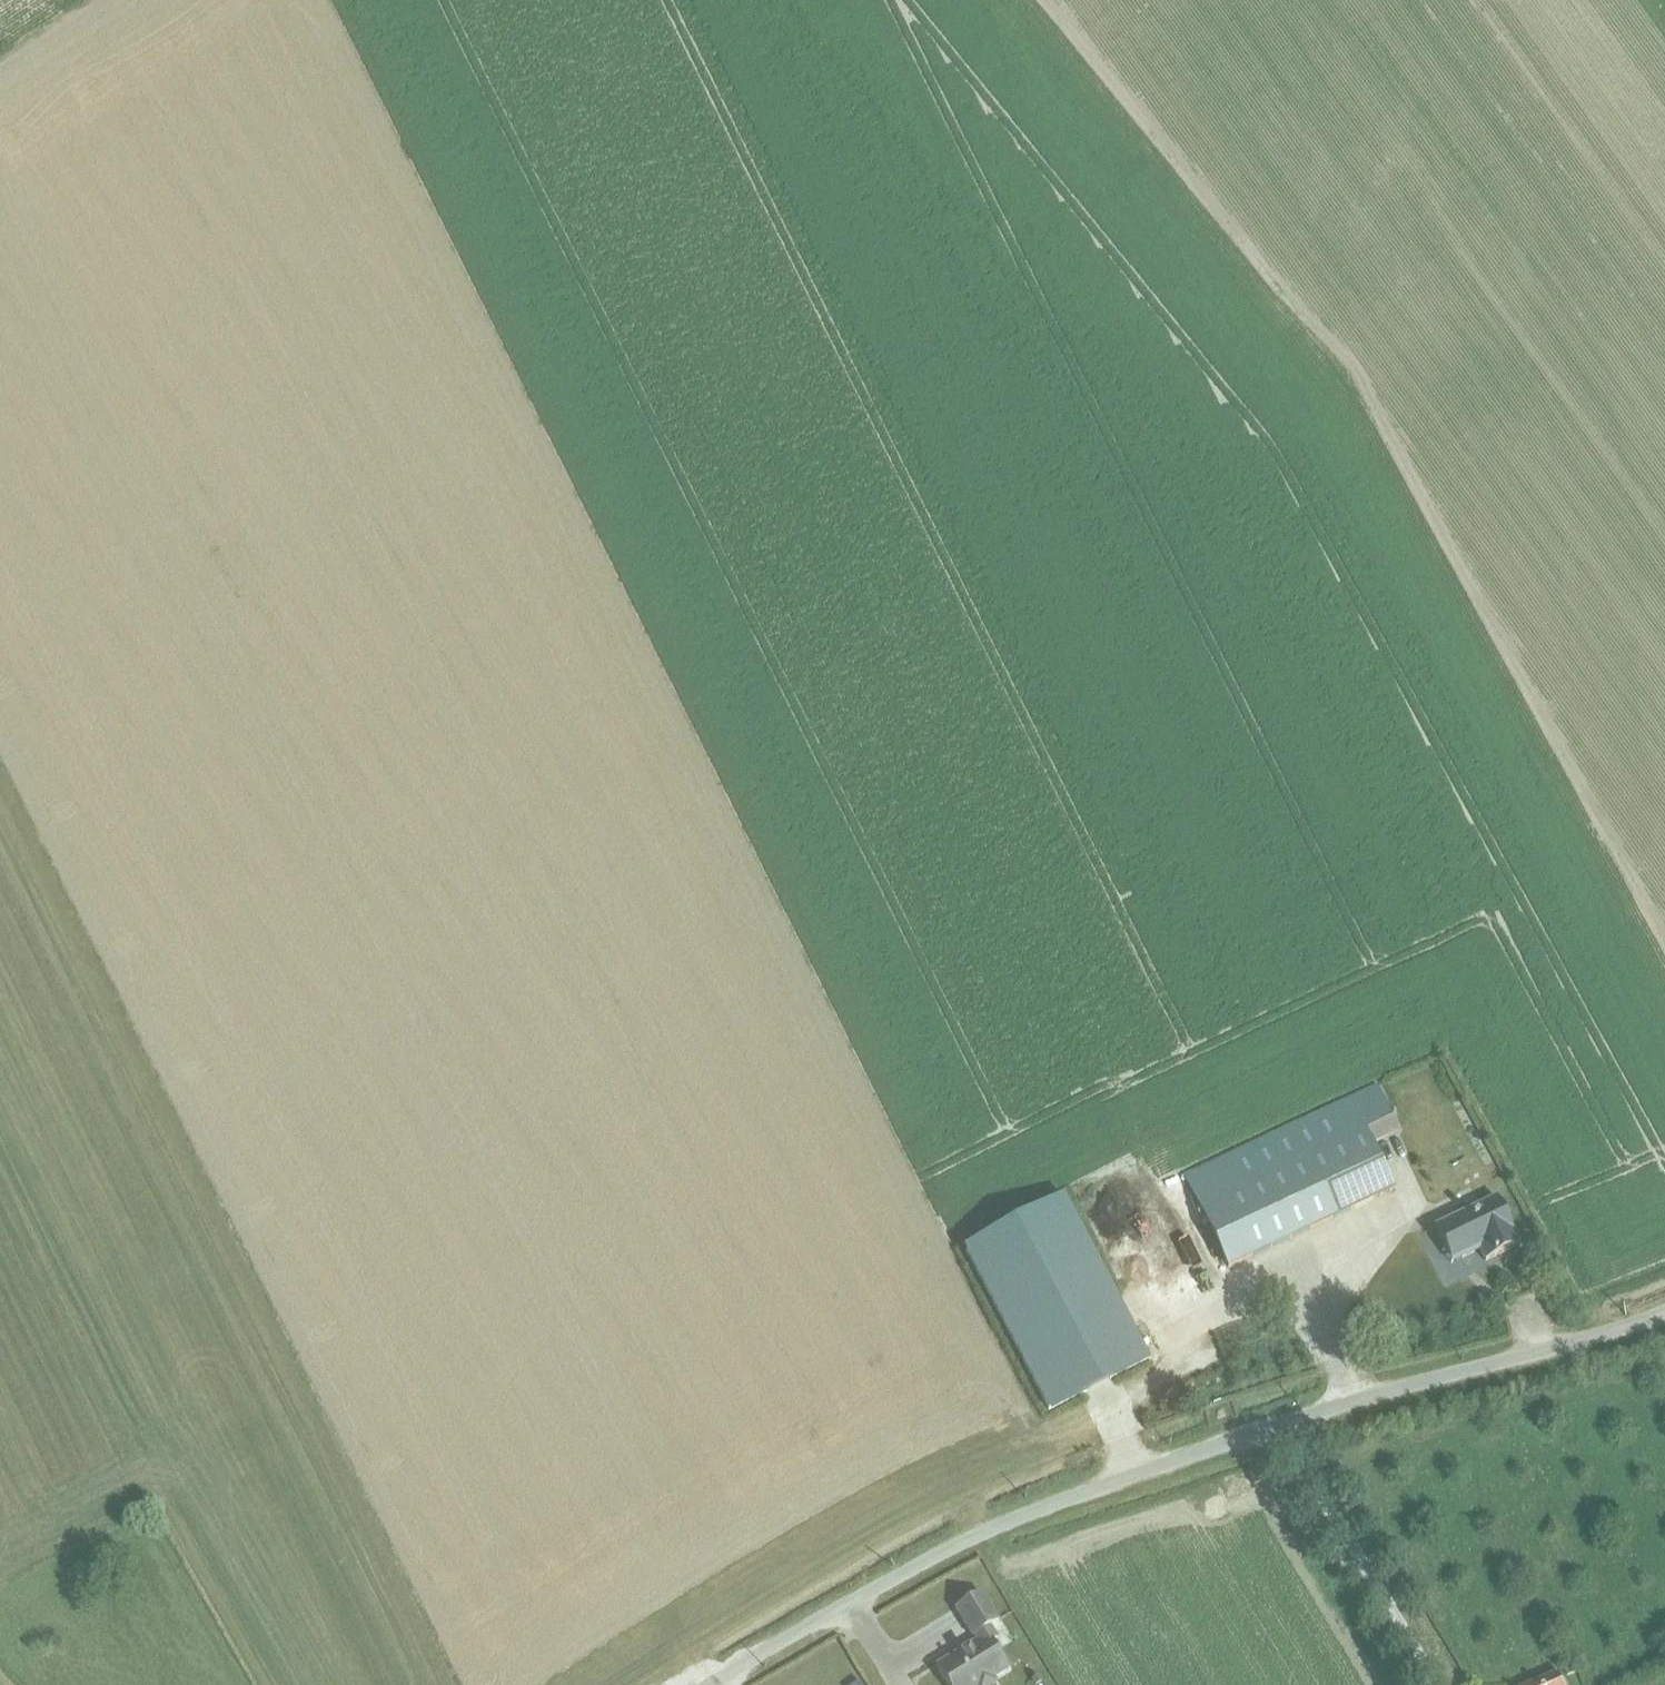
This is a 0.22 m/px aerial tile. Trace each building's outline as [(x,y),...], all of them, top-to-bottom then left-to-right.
[(1373,1083),(1179,1175),(1222,1265),(1387,1187),(1366,1141),(1394,1127),(1373,1083)] [(1046,1404),(1137,1359),(1057,1200),(967,1246),(1046,1404)] [(1508,1200),(1443,1230),(1459,1264),(1492,1248),(1499,1264),(1531,1249),(1508,1200)] [(956,1606),(975,1642),(938,1661),(950,1684),(1001,1684),(997,1677),(1015,1668),(1004,1645),(1011,1641),(986,1591),(956,1606)] [(1567,1673),(1544,1684),(1574,1684),(1567,1673)]
